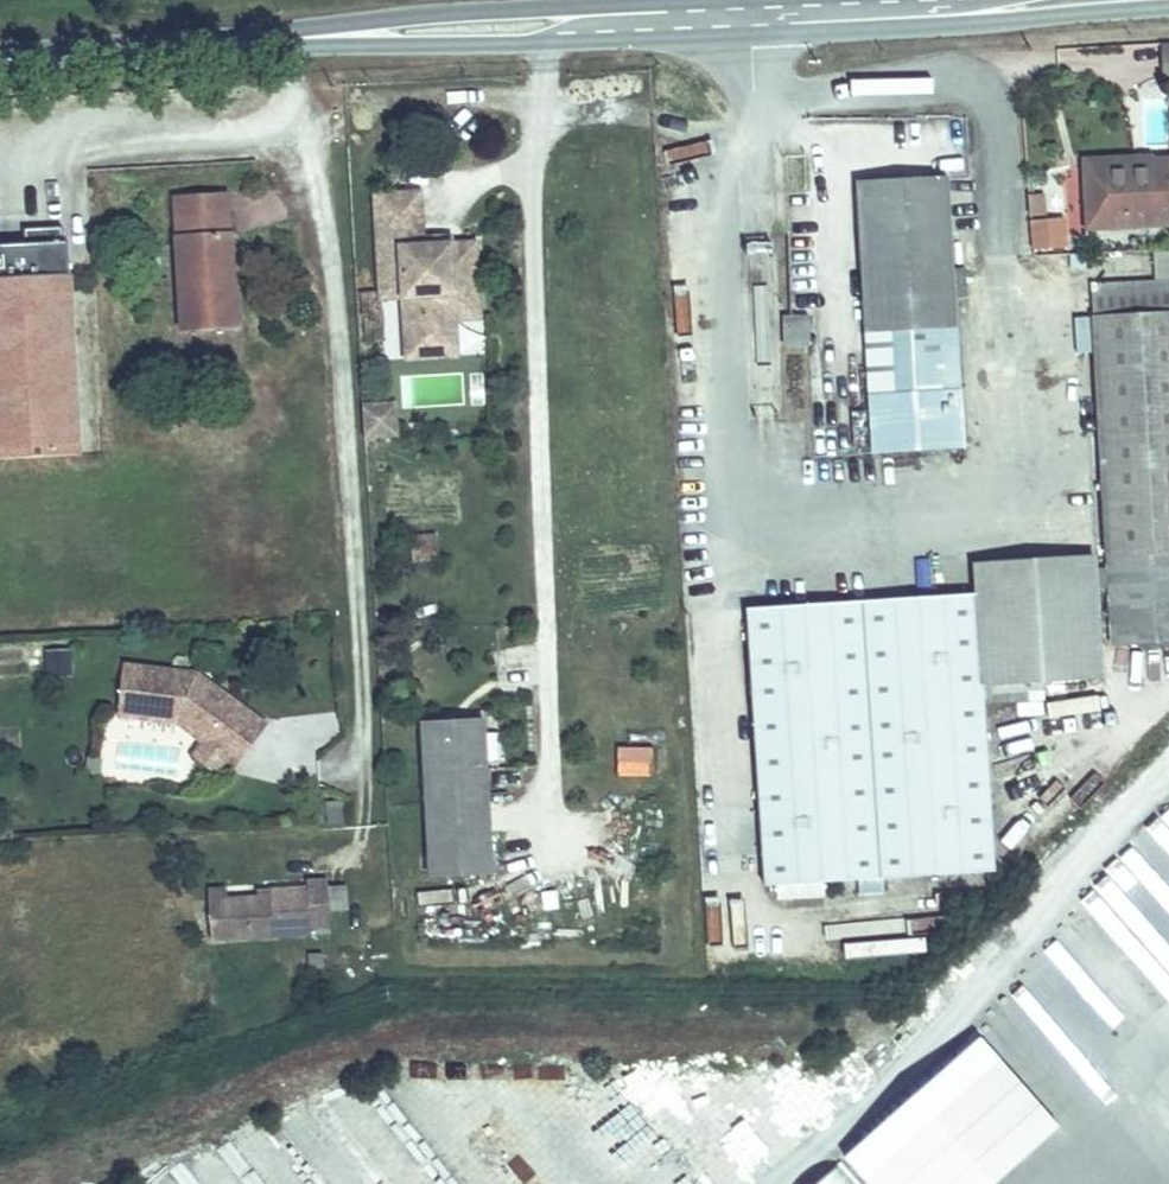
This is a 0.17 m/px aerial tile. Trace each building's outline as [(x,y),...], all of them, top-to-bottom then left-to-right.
[(1158,43),(1159,80),(1168,80),(1168,43),(1158,43)] [(1168,147),(1168,100),(1168,95),(1138,98),(1144,150),(1168,147)] [(1147,178),(1146,172),(1145,163),(1077,169),(1079,184),(1147,178)] [(1146,172),(1147,178),(1079,184),(1084,243),(1168,235),(1168,170),(1146,172)] [(972,447),(946,177),(856,185),(882,456),(972,447)] [(370,183),(375,238),(391,237),(389,216),(419,214),(416,180),(370,183)] [(246,322),(238,181),(184,183),(194,325),(246,322)] [(389,216),(391,237),(399,235),(421,233),(419,214),(389,216)] [(31,236),(0,237),(0,453),(87,447),(73,233),(68,233),(67,219),(30,221),(31,236)] [(1064,220),(1029,220),(1030,252),(1064,251),(1064,220)] [(399,235),(405,298),(410,342),(457,337),(453,310),(451,283),(482,279),(476,228),(421,233),(399,235)] [(391,237),(375,238),(381,300),(405,298),(399,235),(391,237)] [(451,283),(453,310),(485,306),(482,279),(451,283)] [(1163,294),(1165,322),(1089,329),(1117,647),(1168,642),(1168,293),(1163,294)] [(1076,386),(1075,306),(1040,307),(1042,386),(1076,386)] [(410,423),(408,393),(376,395),(379,424),(379,426),(410,423)] [(1089,560),(991,568),(1005,718),(1103,709),(1089,560)] [(1005,718),(991,568),(972,570),(974,599),(745,619),(770,896),(1000,875),(986,720),(1005,718)] [(69,659),(71,646),(58,645),(56,658),(69,659)] [(270,719),(212,674),(200,672),(201,666),(128,656),(121,707),(181,715),(239,760),(270,719)] [(423,717),(428,764),(494,759),(488,712),(423,717)] [(494,759),(428,764),(438,869),(503,864),(494,759)] [(245,917),(209,920),(210,936),(313,927),(313,919),(336,917),(332,870),(309,872),(309,878),(276,881),(276,889),(243,891),(245,917)] [(206,880),(209,920),(245,917),(243,891),(242,877),(206,880)] [(1059,1131),(977,1038),(809,1183),(997,1183),(1059,1131)]
